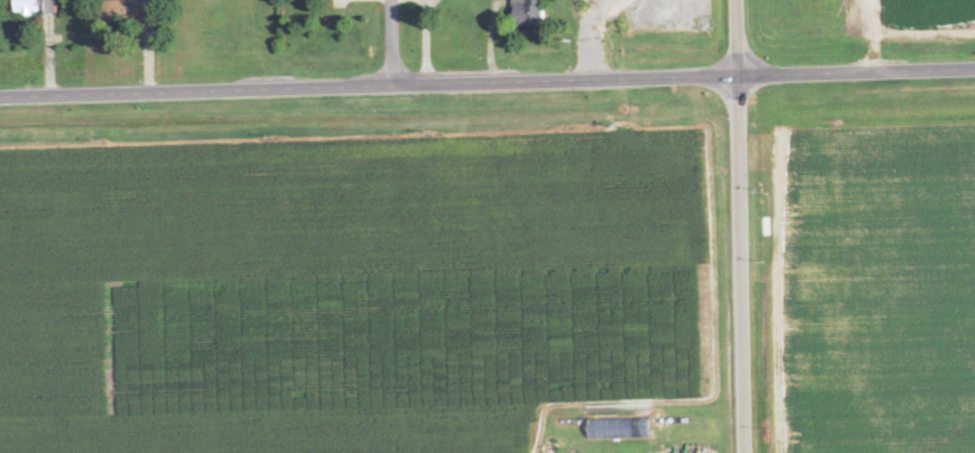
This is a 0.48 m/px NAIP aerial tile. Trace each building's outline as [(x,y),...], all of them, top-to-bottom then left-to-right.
[(12,15),(55,14),(54,0),(11,0),(12,15)] [(102,22),(144,20),(143,0),(131,0),(101,1),(102,22)] [(541,0),(511,0),(511,27),(541,26),(541,0)]
